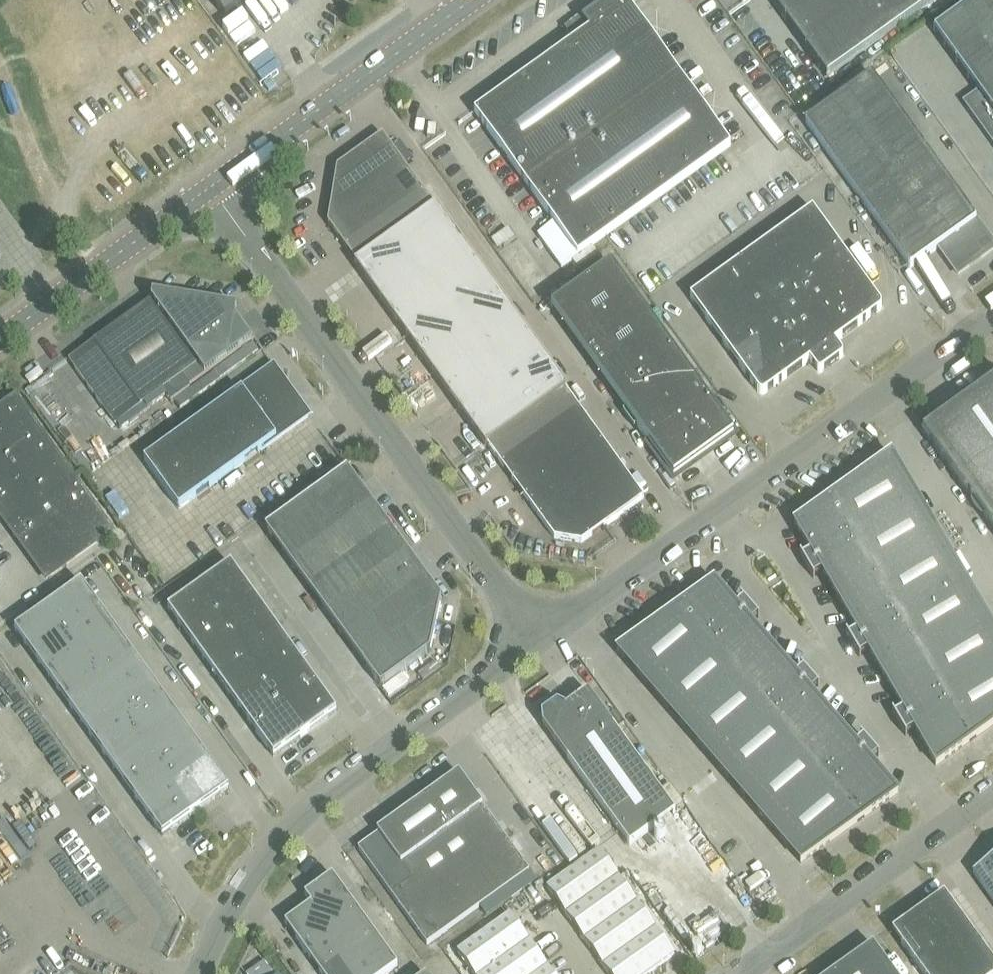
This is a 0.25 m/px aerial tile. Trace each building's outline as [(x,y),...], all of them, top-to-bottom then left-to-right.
[(225,17),(249,0),(213,0),(225,17)] [(577,40),(475,113),(554,224),(538,235),(562,268),(731,147),(625,0),(611,0),(582,21),(585,24),(572,33),(577,40)] [(827,78),(935,0),(771,0),(827,78)] [(992,140),(992,0),(977,0),(934,31),(980,94),(967,103),(992,140)] [(958,274),(992,249),(992,217),(930,129),(917,139),(872,75),(806,123),(910,269),(940,248),(958,274)] [(337,168),(328,224),(331,228),(357,263),(357,264),(396,236),(435,208),(435,207),(432,204),(409,172),(383,135),(344,163),(337,168)] [(435,208),(396,236),(422,272),(461,244),(462,243),(436,206),(435,207),(435,208)] [(690,298),(759,393),(761,394),(764,394),(765,393),(810,361),(818,372),(819,372),(822,372),(841,358),(843,356),(835,343),(880,311),(881,309),(882,307),(881,304),(813,210),(690,298)] [(357,263),(355,265),(381,302),(422,272),(396,236),(357,264),(357,263)] [(463,243),(422,272),(448,309),(489,280),(463,243)] [(637,426),(649,444),(650,443),(674,478),(734,435),(709,401),(611,265),(552,308),(553,309),(554,309),(637,426)] [(422,272),(381,302),(408,338),(448,309),(422,272)] [(489,280),(448,309),(475,345),(515,316),(489,280)] [(152,301),(69,361),(70,362),(70,361),(117,425),(164,391),(172,403),(191,389),(190,387),(255,340),(236,314),(237,311),(237,308),(153,295),(153,297),(152,301)] [(448,309),(408,338),(434,374),(475,345),(448,309)] [(515,316),(475,345),(500,381),(541,352),(515,316)] [(475,345),(434,374),(460,410),(500,381),(475,345)] [(541,352),(500,381),(526,417),(566,389),(566,390),(568,389),(541,352)] [(274,368),(144,461),(179,510),(309,416),(274,368)] [(500,381),(460,410),(486,447),(488,446),(487,445),(526,417),(500,381)] [(975,394),(992,419),(992,381),(975,394)] [(526,417),(487,445),(488,446),(514,483),(540,519),(554,539),(582,543),(605,527),(606,526),(608,528),(619,520),(618,518),(644,499),(618,462),(592,427),(566,390),(566,389),(526,417)] [(970,497),(992,480),(992,419),(975,394),(923,431),(970,497)] [(47,579),(112,532),(16,399),(0,410),(0,513),(47,579)] [(839,600),(839,601),(840,601),(858,631),(849,636),(847,633),(846,634),(860,658),(861,657),(860,656),(869,651),(886,679),(885,679),(885,680),(886,680),(904,710),(895,715),(893,712),(892,713),(906,737),(907,736),(907,735),(915,730),(936,765),(935,766),(936,767),(992,726),(992,630),(988,620),(988,619),(987,619),(965,581),(965,579),(964,580),(941,541),(942,541),(941,540),(918,502),(919,502),(918,500),(918,501),(892,457),(893,457),(892,456),(795,525),(795,526),(796,526),(812,552),(803,558),(801,554),(800,555),(814,579),(815,578),(814,577),(823,572),(839,600)] [(371,503),(347,470),(266,530),(290,563),(371,503)] [(992,529),(992,480),(970,497),(992,529)] [(395,536),(371,503),(290,563),(313,595),(395,536)] [(418,568),(395,536),(313,595),(337,627),(418,568)] [(168,610),(274,757),(336,712),(231,565),(168,610)] [(441,599),(419,569),(337,627),(381,688),(430,652),(441,599)] [(832,719),(833,718),(832,718),(831,718),(810,694),(818,687),(818,688),(820,687),(802,666),(801,667),(803,670),(795,676),(772,650),(773,649),(772,648),(772,649),(750,625),(758,618),(759,619),(760,618),(742,597),(741,598),(743,601),(735,607),(715,584),(716,583),(715,582),(618,652),(618,653),(619,653),(652,691),(652,692),(653,693),(653,692),(682,726),(683,727),(712,760),(712,761),(713,762),(713,761),(742,795),(743,796),(772,829),(772,830),(773,831),(773,830),(801,862),(800,863),(801,864),(898,794),(897,793),(870,763),(878,756),(878,757),(880,756),(862,735),(861,736),(863,739),(855,746),(832,719)] [(15,630),(163,837),(229,789),(81,583),(15,630)] [(542,716),(543,725),(630,846),(676,813),(588,692),(558,713),(550,710),(542,716)] [(448,930),(530,872),(459,773),(377,832),(407,874),(387,889),(427,944),(447,929),(448,930)] [(548,889),(566,915),(618,878),(600,852),(548,889)] [(973,874),(992,901),(992,859),(973,874)] [(312,905),(330,930),(357,910),(333,876),(305,896),(312,905)] [(566,915),(585,941),(637,904),(618,878),(566,915)] [(923,973),(992,973),(992,962),(944,894),(892,932),(923,973)] [(585,941),(603,967),(655,930),(637,904),(585,941)] [(285,924),(303,949),(330,930),(312,905),(285,924)] [(330,930),(348,954),(375,935),(357,910),(330,930)] [(473,973),(484,973),(529,942),(510,916),(458,953),(473,973)] [(303,949),(321,973),(348,954),(330,930),(303,949)] [(603,967),(608,973),(649,973),(674,956),(655,930),(603,967)] [(348,954),(362,973),(388,973),(398,967),(375,935),(348,954)] [(547,968),(529,942),(484,973),(539,973),(547,968)] [(873,945),(833,973),(894,973),(873,945)] [(321,973),(362,973),(348,954),(321,973)]
